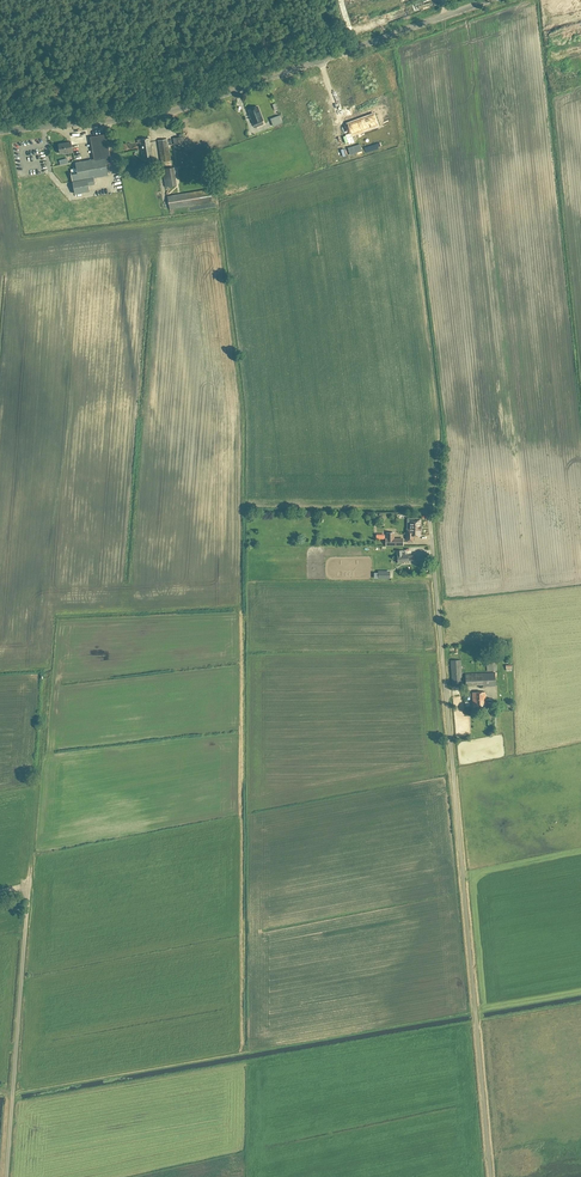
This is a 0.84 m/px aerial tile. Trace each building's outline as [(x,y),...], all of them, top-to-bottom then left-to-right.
[(360,100),(357,93),(340,99),(343,106),(360,100)] [(328,105),(299,115),(302,121),(330,111),(328,105)] [(259,126),(264,124),(262,120),(263,120),(258,106),(249,109),(254,123),(257,122),(259,126)] [(375,114),(349,124),(352,134),(379,125),(375,114)] [(271,118),(274,126),(282,123),(279,115),(271,118)] [(327,147),(339,144),(334,125),(322,128),(327,147)] [(109,175),(107,164),(112,163),(108,140),(107,135),(92,137),(96,159),(76,162),(78,172),(71,173),(73,181),(75,194),(90,191),(89,185),(95,184),(94,178),(109,175)] [(178,166),(188,165),(183,136),(173,137),(178,166)] [(141,143),(143,158),(154,156),(152,146),(151,146),(149,138),(141,139),(142,143),(141,143)] [(171,160),(168,139),(158,140),(162,161),(171,160)] [(65,153),(73,151),(72,141),(59,144),(61,152),(65,152),(65,153)] [(173,183),(169,165),(163,167),(167,185),(173,183)] [(170,209),(216,201),(214,189),(168,196),(170,209)] [(407,542),(413,542),(413,535),(421,535),(421,531),(422,531),(422,525),(421,525),(421,521),(410,521),(410,529),(407,529),(407,542)] [(395,532),(387,532),(387,538),(386,538),(386,546),(404,546),(404,538),(395,538),(395,532)] [(409,556),(409,555),(407,555),(406,550),(402,551),(402,550),(397,551),(398,562),(409,561),(414,560),(413,556),(409,556)] [(390,579),(390,571),(379,570),(379,578),(390,579)] [(453,686),(462,685),(461,660),(451,660),(453,686)] [(484,686),(496,685),(496,672),(466,674),(467,685),(484,684),(484,686)] [(489,711),(493,710),(493,701),(492,701),(491,699),(486,699),(486,691),(473,692),(474,706),(487,706),(487,702),(488,702),(489,711)]
